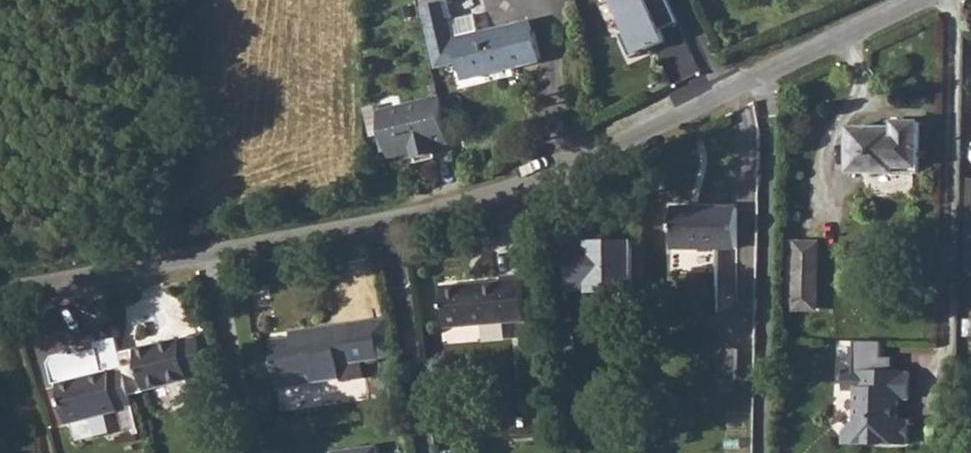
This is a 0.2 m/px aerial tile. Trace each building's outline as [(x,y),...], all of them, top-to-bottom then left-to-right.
[(453,23),(448,0),(421,0),(422,3),(422,5),(437,71),(460,65),(464,84),(505,75),(504,69),(542,60),(534,25),(480,38),(454,44),(449,24),(453,23)] [(666,43),(660,30),(677,22),(667,0),(603,0),(605,3),(612,2),(625,33),(619,35),(630,59),(666,43)] [(453,23),(449,24),(454,44),(480,38),(476,18),(453,23)] [(448,147),(436,96),(380,110),(392,159),(412,154),(414,162),(436,157),(432,151),(448,147)] [(861,113),(864,156),(934,152),(932,102),(906,104),(906,110),(861,113)] [(671,205),(670,246),(737,247),(738,205),(671,205)] [(203,218),(193,219),(195,230),(204,228),(203,218)] [(806,231),(805,267),(828,267),(828,231),(806,231)] [(637,291),(639,238),(567,237),(565,289),(637,291)] [(439,323),(522,310),(514,260),(491,264),(492,271),(432,280),(439,323)] [(378,354),(390,352),(384,313),(372,315),(378,354)] [(341,359),(378,354),(372,315),(326,321),(327,329),(288,335),(275,337),(281,383),(343,374),(341,359)] [(327,329),(326,321),(287,327),(288,335),(327,329)] [(739,362),(738,333),(721,333),(721,362),(739,362)] [(185,347),(185,344),(140,355),(150,398),(196,388),(195,383),(211,380),(202,343),(185,347)] [(918,359),(852,358),(852,377),(864,378),(863,407),(851,419),(862,431),(903,432),(903,431),(915,431),(916,406),(903,406),(904,392),(908,392),(908,386),(917,386),(918,359)] [(137,409),(128,376),(116,379),(115,375),(62,388),(72,430),(125,417),(124,412),(137,409)] [(329,449),(330,452),(376,452),(374,442),(329,449)]
